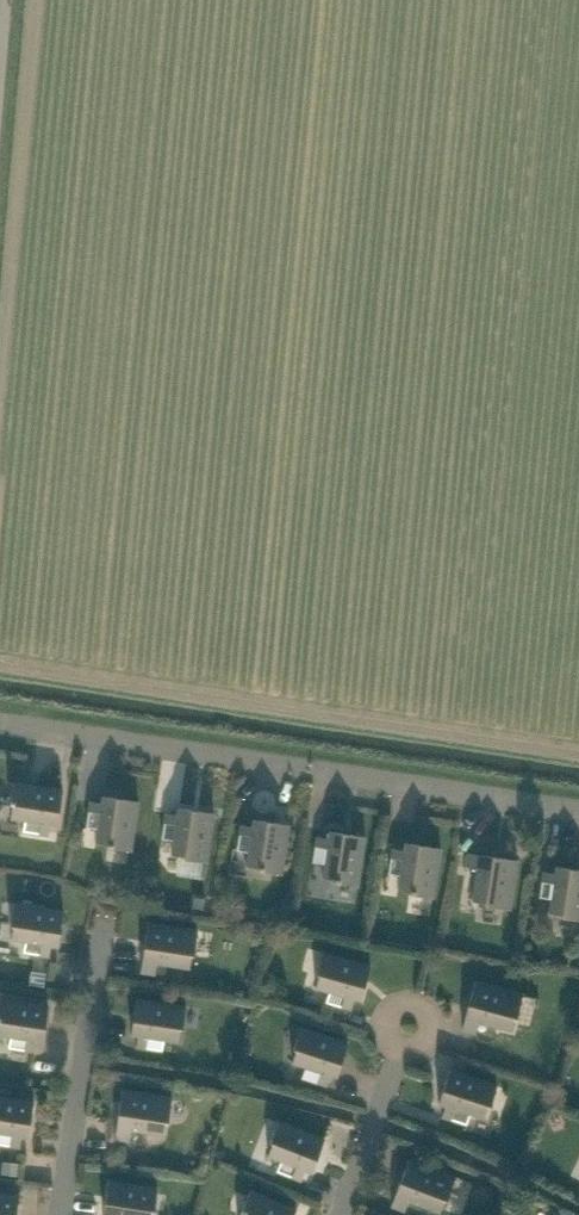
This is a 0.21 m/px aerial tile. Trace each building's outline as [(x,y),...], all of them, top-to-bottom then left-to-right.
[(62,789),(22,783),(13,782),(9,805),(12,805),(10,817),(24,820),(22,831),(48,835),(50,824),(57,825),(62,789)] [(130,851),(138,801),(103,796),(102,803),(90,801),(86,827),(98,828),(95,842),(108,844),(107,847),(130,851)] [(206,862),(214,813),(178,807),(177,814),(165,812),(161,838),(173,840),(171,854),(184,856),(183,859),(206,862)] [(281,874),(289,824),(254,819),(252,826),(241,824),(237,850),(248,852),(246,865),(259,867),(258,870),(281,874)] [(357,886),(365,836),(329,831),(328,838),(317,836),(313,862),(324,863),(322,877),(334,879),(334,882),(357,886)] [(432,897),(440,848),(405,842),(404,849),(392,848),(388,873),(400,875),(398,889),(410,891),(410,894),(432,897)] [(479,854),(478,854),(468,853),(465,866),(477,868),(472,901),(485,903),(485,905),(509,909),(517,860),(479,854)] [(556,866),(555,873),(543,871),(539,897),(551,899),(549,913),(561,914),(561,917),(578,920),(578,869),(556,866)] [(58,946),(63,910),(37,906),(14,903),(10,925),(13,926),(11,938),(25,940),(23,952),(49,956),(51,944),(58,946)] [(197,930),(170,926),(148,922),(142,960),(143,960),(141,972),(154,974),(156,962),(189,967),(191,954),(194,954),(197,930)] [(360,1000),(370,965),(322,952),(316,974),(318,975),(315,987),(328,991),(325,1002),(350,1009),(354,998),(360,1000)] [(516,1017),(523,994),(474,981),(464,1017),(465,1018),(462,1029),(475,1032),(478,1021),(510,1030),(513,1017),(516,1017)] [(48,1006),(0,998),(0,1034),(10,1036),(8,1047),(34,1051),(36,1040),(43,1041),(48,1006)] [(185,1006),(170,1004),(136,998),(131,1034),(137,1035),(136,1046),(161,1050),(163,1039),(177,1041),(179,1028),(182,1028),(185,1006)] [(336,1076),(348,1042),(300,1027),(293,1049),(296,1049),(292,1061),(305,1066),(301,1077),(326,1085),(330,1074),(336,1076)] [(490,1106),(497,1084),(449,1069),(438,1103),(445,1105),(441,1116),(466,1124),(470,1113),(483,1117),(487,1105),(490,1106)] [(171,1096),(170,1096),(122,1089),(116,1127),(117,1127),(115,1138),(128,1140),(130,1129),(163,1134),(165,1120),(168,1121),(171,1096)] [(33,1101),(0,1096),(0,1144),(19,1147),(21,1135),(28,1136),(33,1101)] [(561,1114),(549,1119),(553,1129),(565,1124),(561,1114)] [(311,1172),(324,1139),(278,1120),(269,1142),(272,1143),(268,1155),(281,1160),(276,1171),(301,1180),(305,1169),(311,1172)] [(446,1199),(455,1176),(408,1159),(395,1194),(395,1195),(391,1206),(404,1211),(408,1199),(439,1211),(444,1199),(446,1199)] [(15,1175),(16,1165),(2,1163),(1,1173),(15,1175)] [(157,1188),(108,1180),(102,1214),(150,1214),(151,1210),(154,1210),(157,1188)] [(287,1205),(250,1189),(240,1212),(243,1213),(242,1214),(294,1214),(296,1210),(287,1205)] [(19,1197),(0,1194),(0,1214),(16,1214),(19,1197)]
